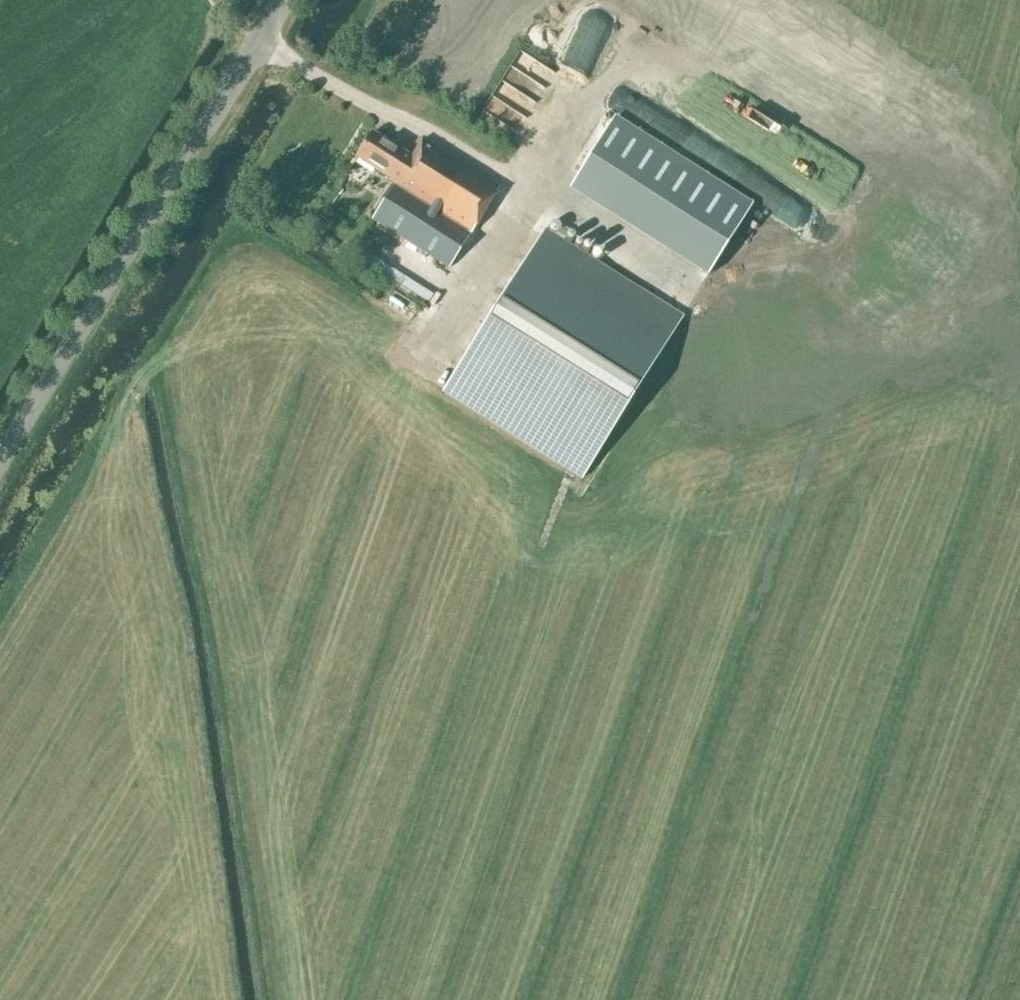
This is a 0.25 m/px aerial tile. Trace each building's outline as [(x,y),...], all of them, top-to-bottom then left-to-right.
[(449,269),(500,188),(422,139),(411,157),(372,133),(356,158),(395,182),(371,221),(449,269)] [(599,144),(564,199),(700,284),(734,229),(599,144)] [(682,318),(544,231),(443,391),(581,478),(682,318)]
